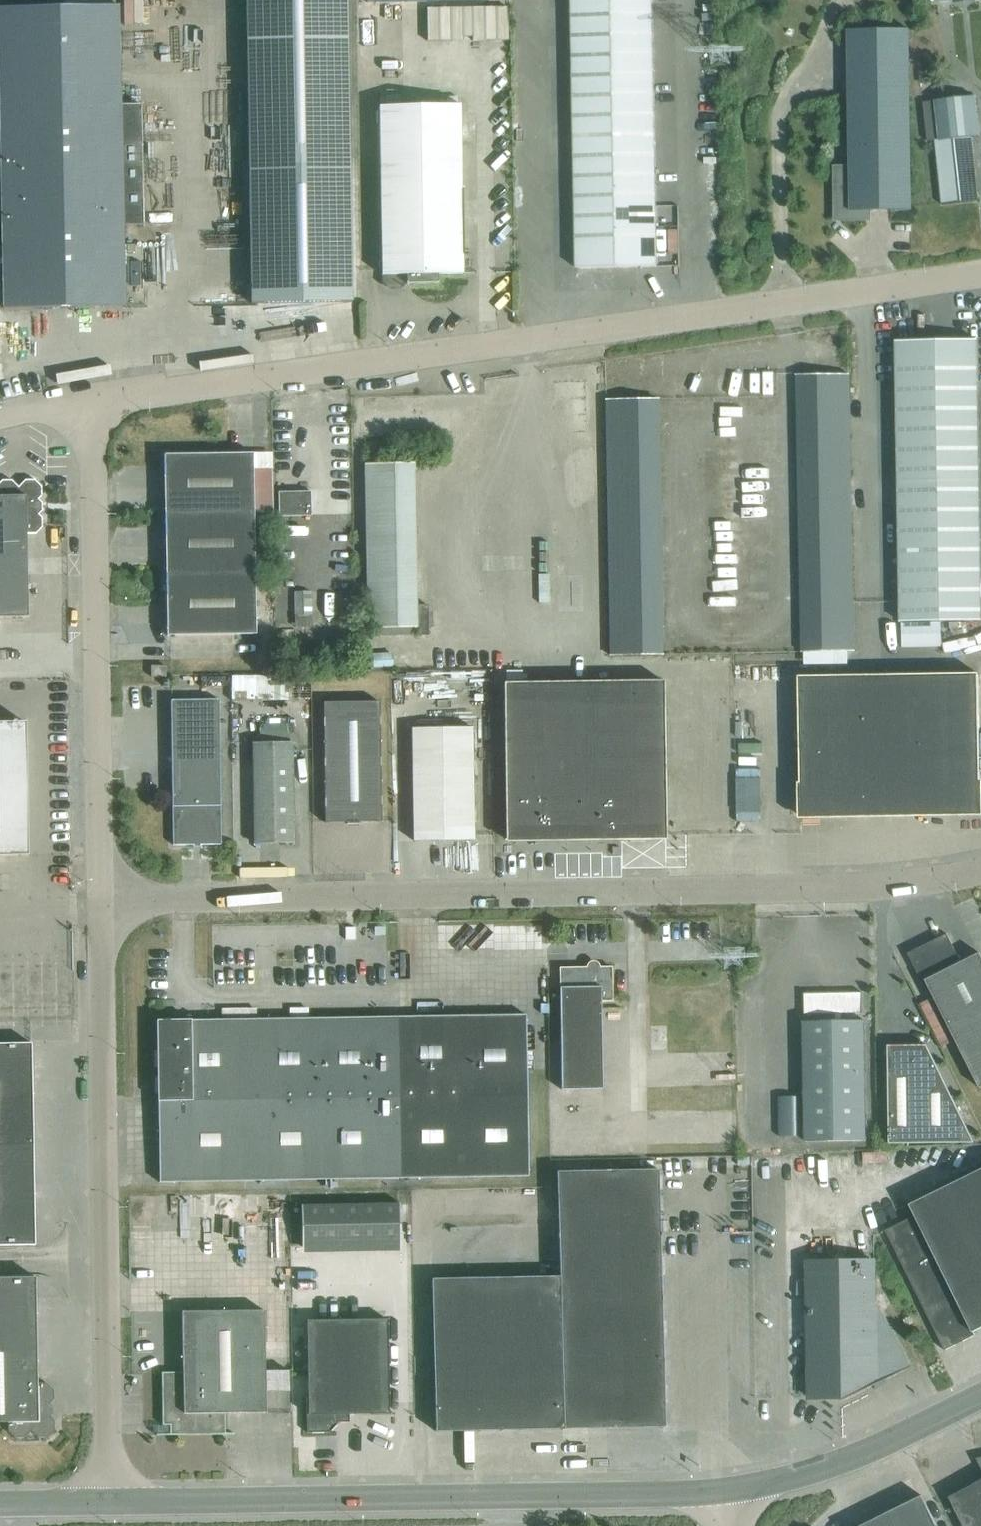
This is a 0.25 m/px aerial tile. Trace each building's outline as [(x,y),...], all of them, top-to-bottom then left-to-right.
[(249,167),(251,302),(352,301),(350,165),(347,0),(246,0),(249,167)] [(119,4),(0,6),(0,121),(3,307),(124,305),(123,225),(143,225),(141,104),(120,104),(119,4)] [(653,45),(653,5),(612,6),(612,26),(613,46),(653,45)] [(612,26),(612,6),(571,7),(572,27),(612,26)] [(613,46),(612,26),(572,27),(572,47),(613,46)] [(911,208),(909,28),(848,29),(850,169),(837,169),(838,217),(867,216),(866,209),(912,209),(912,208),(911,208)] [(654,65),(653,45),(613,46),(613,66),(654,65)] [(613,66),(613,46),(572,47),(573,67),(613,66)] [(654,85),(654,65),(613,66),(613,86),(654,85)] [(613,86),(613,66),(573,67),(573,87),(613,86)] [(654,105),(654,85),(613,86),(614,106),(654,105)] [(614,106),(613,86),(573,87),(573,107),(614,106)] [(975,95),(933,100),(924,101),(928,141),(935,140),(942,204),(978,200),(971,136),(979,135),(975,95)] [(462,273),(460,104),(379,105),(382,282),(406,282),(406,283),(438,283),(438,273),(462,273)] [(655,125),(654,105),(614,106),(614,126),(655,125)] [(614,126),(614,106),(573,107),(574,127),(614,126)] [(655,145),(655,125),(614,126),(615,146),(655,145)] [(615,146),(614,126),(574,127),(574,147),(615,146)] [(655,165),(655,145),(615,146),(615,166),(655,165)] [(615,166),(615,146),(574,147),(574,167),(615,166)] [(656,185),(655,165),(615,166),(615,186),(656,185)] [(615,186),(615,166),(574,167),(575,187),(615,186)] [(656,205),(656,185),(615,186),(616,206),(656,205)] [(616,206),(615,186),(575,187),(575,207),(616,206)] [(657,225),(656,205),(616,206),(616,226),(636,226),(657,225)] [(616,226),(616,206),(575,207),(575,227),(596,226),(616,226)] [(657,266),(657,225),(636,226),(637,266),(657,266)] [(597,267),(596,226),(575,227),(576,267),(597,267)] [(617,267),(616,226),(596,226),(597,267),(617,267)] [(637,266),(636,226),(616,226),(617,267),(637,266)] [(977,339),(896,340),(900,621),(940,621),(980,620),(980,586),(977,339)] [(797,374),(802,651),(855,650),(849,373),(797,374)] [(606,399),(610,655),(662,654),(658,398),(606,399)] [(253,452),(164,453),(164,474),(165,514),(165,535),(166,574),(166,594),(167,635),(256,633),(254,513),(273,512),(272,467),(253,468),(253,452)] [(367,563),(415,563),(414,462),(365,463),(367,563)] [(35,510),(35,502),(42,495),(42,485),(35,479),(25,479),(18,486),(12,479),(2,479),(0,481),(0,616),(28,616),(27,533),(36,533),(42,526),(42,517),(35,510)] [(415,563),(367,563),(368,628),(416,627),(416,635),(428,635),(428,604),(416,604),(415,563)] [(294,590),(294,615),(311,616),(311,590),(294,590)] [(940,621),(900,621),(901,647),(940,647),(940,621)] [(392,652),(372,653),(373,667),(392,666),(392,652)] [(166,665),(151,665),(151,676),(166,676),(166,665)] [(980,813),(979,673),(799,676),(801,816),(980,813)] [(664,680),(503,682),(506,839),(666,837),(664,680)] [(219,698),(171,699),(173,844),(221,844),(219,698)] [(379,701),(323,702),(325,822),(381,821),(379,701)] [(25,721),(0,722),(0,855),(28,855),(25,721)] [(289,723),(260,723),(260,742),(252,742),(253,843),(259,843),(294,842),(292,741),(289,742),(289,723)] [(413,840),(474,839),(472,727),(412,728),(413,840)] [(980,952),(961,961),(947,933),(908,953),(927,991),(930,989),(979,1087),(980,1086),(980,955),(980,952)] [(602,1088),(601,1001),(612,1001),(612,966),(559,967),(561,1089),(602,1088)] [(864,1015),(864,995),(806,996),(806,1016),(835,1016),(835,1020),(839,1020),(839,1016),(864,1015)] [(529,1176),(526,1014),(157,1020),(159,1182),(529,1176)] [(804,1020),(805,1141),(866,1140),(864,1019),(839,1020),(835,1020),(804,1020)] [(0,1043),(0,1245),(35,1244),(31,1043),(0,1043)] [(890,1143),(974,1141),(927,1044),(888,1045),(890,1143)] [(557,1171),(558,1236),(660,1234),(658,1169),(557,1171)] [(980,1328),(980,1169),(910,1204),(915,1215),(886,1230),(945,1350),(975,1335),(974,1331),(980,1328)] [(400,1252),(399,1202),(304,1204),(304,1254),(400,1252)] [(661,1299),(660,1234),(558,1236),(559,1276),(552,1276),(552,1302),(661,1299)] [(808,1261),(809,1377),(797,1377),(798,1393),(810,1393),(810,1397),(842,1396),(844,1400),(908,1368),(875,1303),(874,1260),(808,1261)] [(8,1421),(8,1431),(15,1437),(24,1437),(31,1430),(38,1437),(48,1437),(54,1430),(54,1420),(47,1413),(47,1405),(54,1399),(53,1389),(46,1382),(37,1382),(35,1276),(0,1277),(0,1421),(8,1421)] [(554,1428),(553,1364),(552,1302),(552,1276),(431,1278),(435,1431),(554,1428)] [(663,1361),(661,1299),(552,1302),(553,1364),(663,1361)] [(225,1412),(266,1412),(264,1309),(182,1311),(183,1371),(162,1372),(163,1424),(166,1424),(166,1428),(169,1431),(173,1431),(173,1434),(225,1433),(225,1412)] [(349,1414),(389,1413),(387,1319),(307,1320),(308,1396),(306,1396),(307,1432),(328,1432),(328,1428),(335,1422),(349,1422),(349,1414)] [(665,1426),(663,1361),(553,1364),(554,1428),(665,1426)] [(949,1496),(964,1525),(980,1525),(980,1480),(949,1496)] [(922,1495),(859,1525),(938,1525),(922,1495)]
